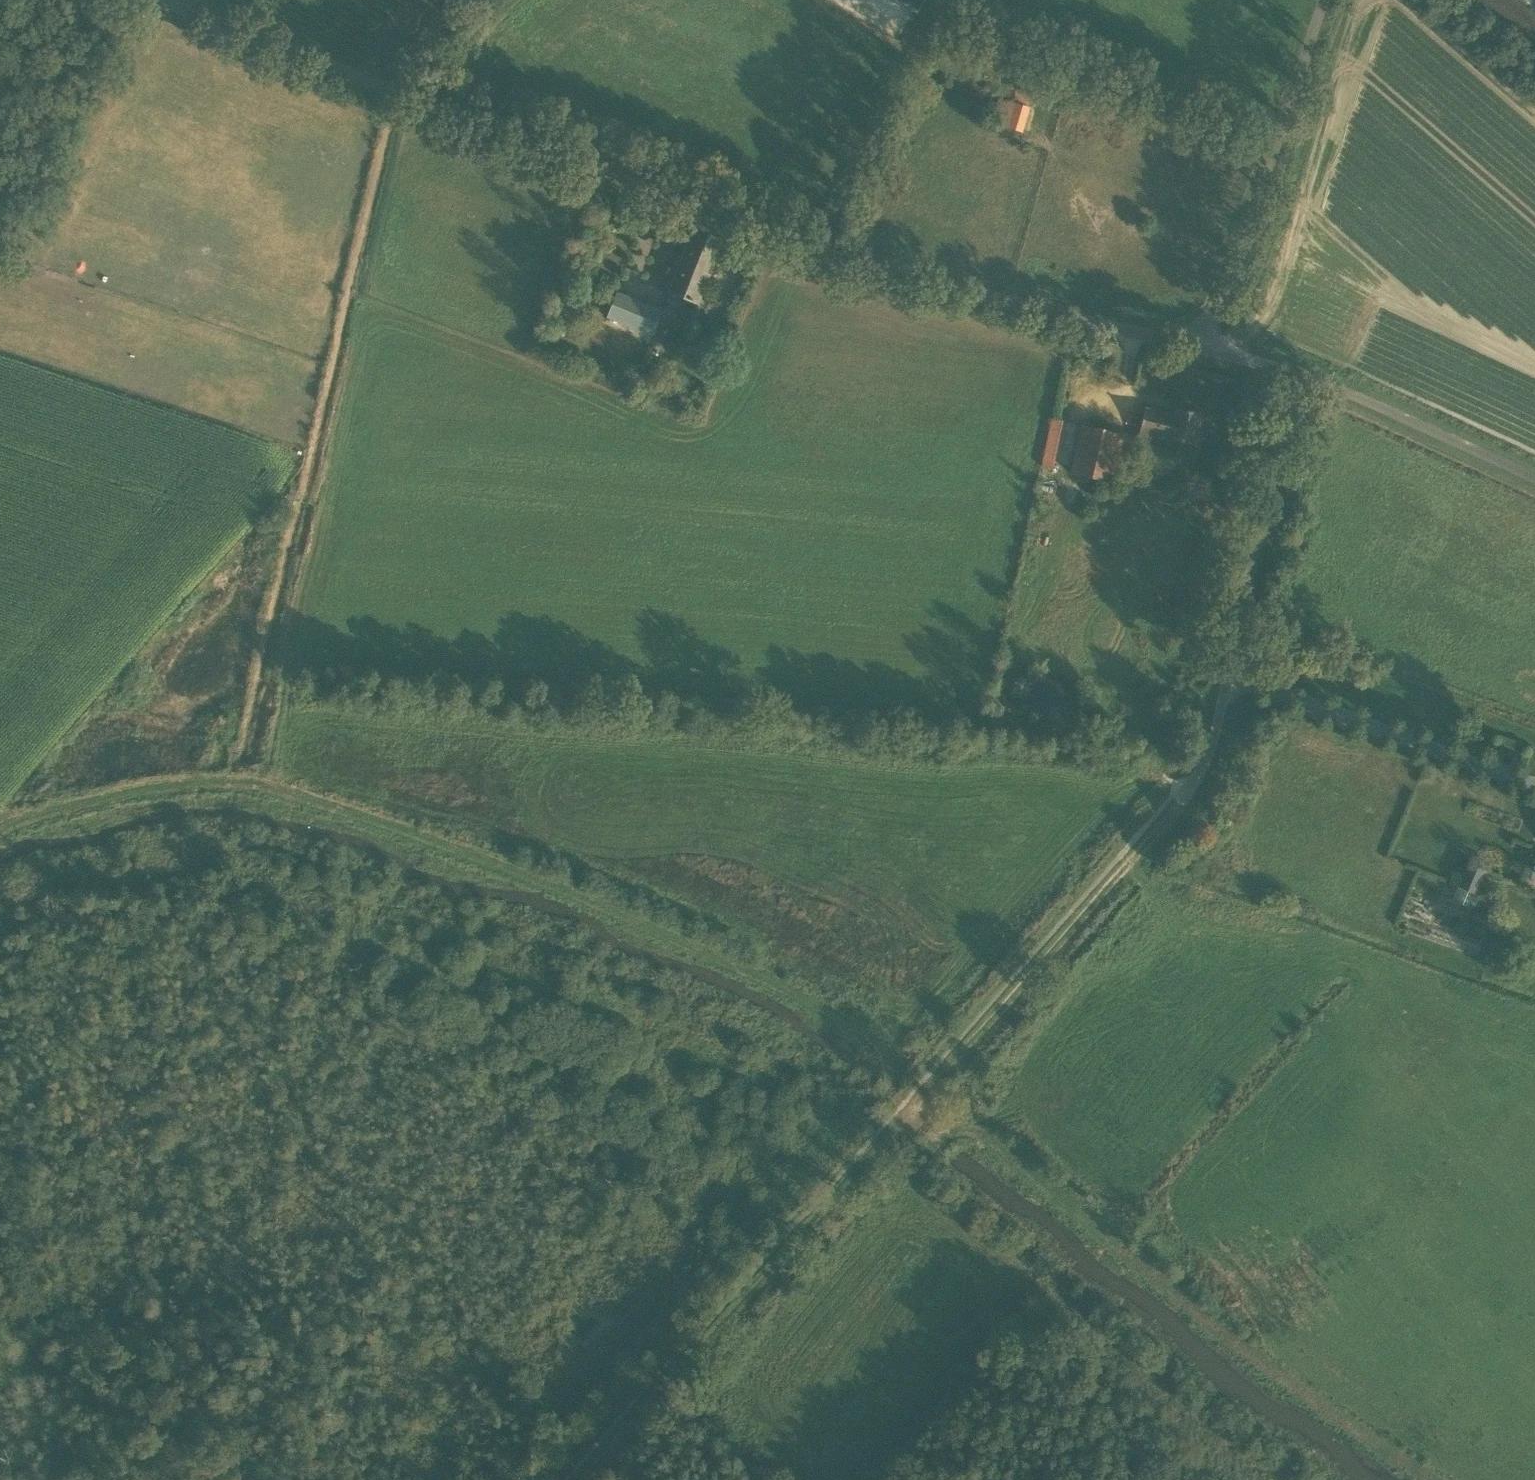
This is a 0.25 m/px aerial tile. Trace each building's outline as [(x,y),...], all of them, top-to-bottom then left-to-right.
[(1019,121),(1023,109),(1010,104),(1006,116),(1019,121)] [(714,242),(693,233),(669,293),(697,304),(704,287),(698,284),(714,242)] [(652,335),(662,311),(617,294),(607,318),(652,335)] [(1139,432),(1174,441),(1194,446),(1201,414),(1177,408),(1175,416),(1145,408),(1139,432)] [(1039,465),(1052,469),(1067,420),(1054,416),(1039,465)] [(1111,482),(1122,435),(1082,426),(1072,474),(1111,482)] [(1478,893),(1487,871),(1472,865),(1463,887),(1478,893)]
